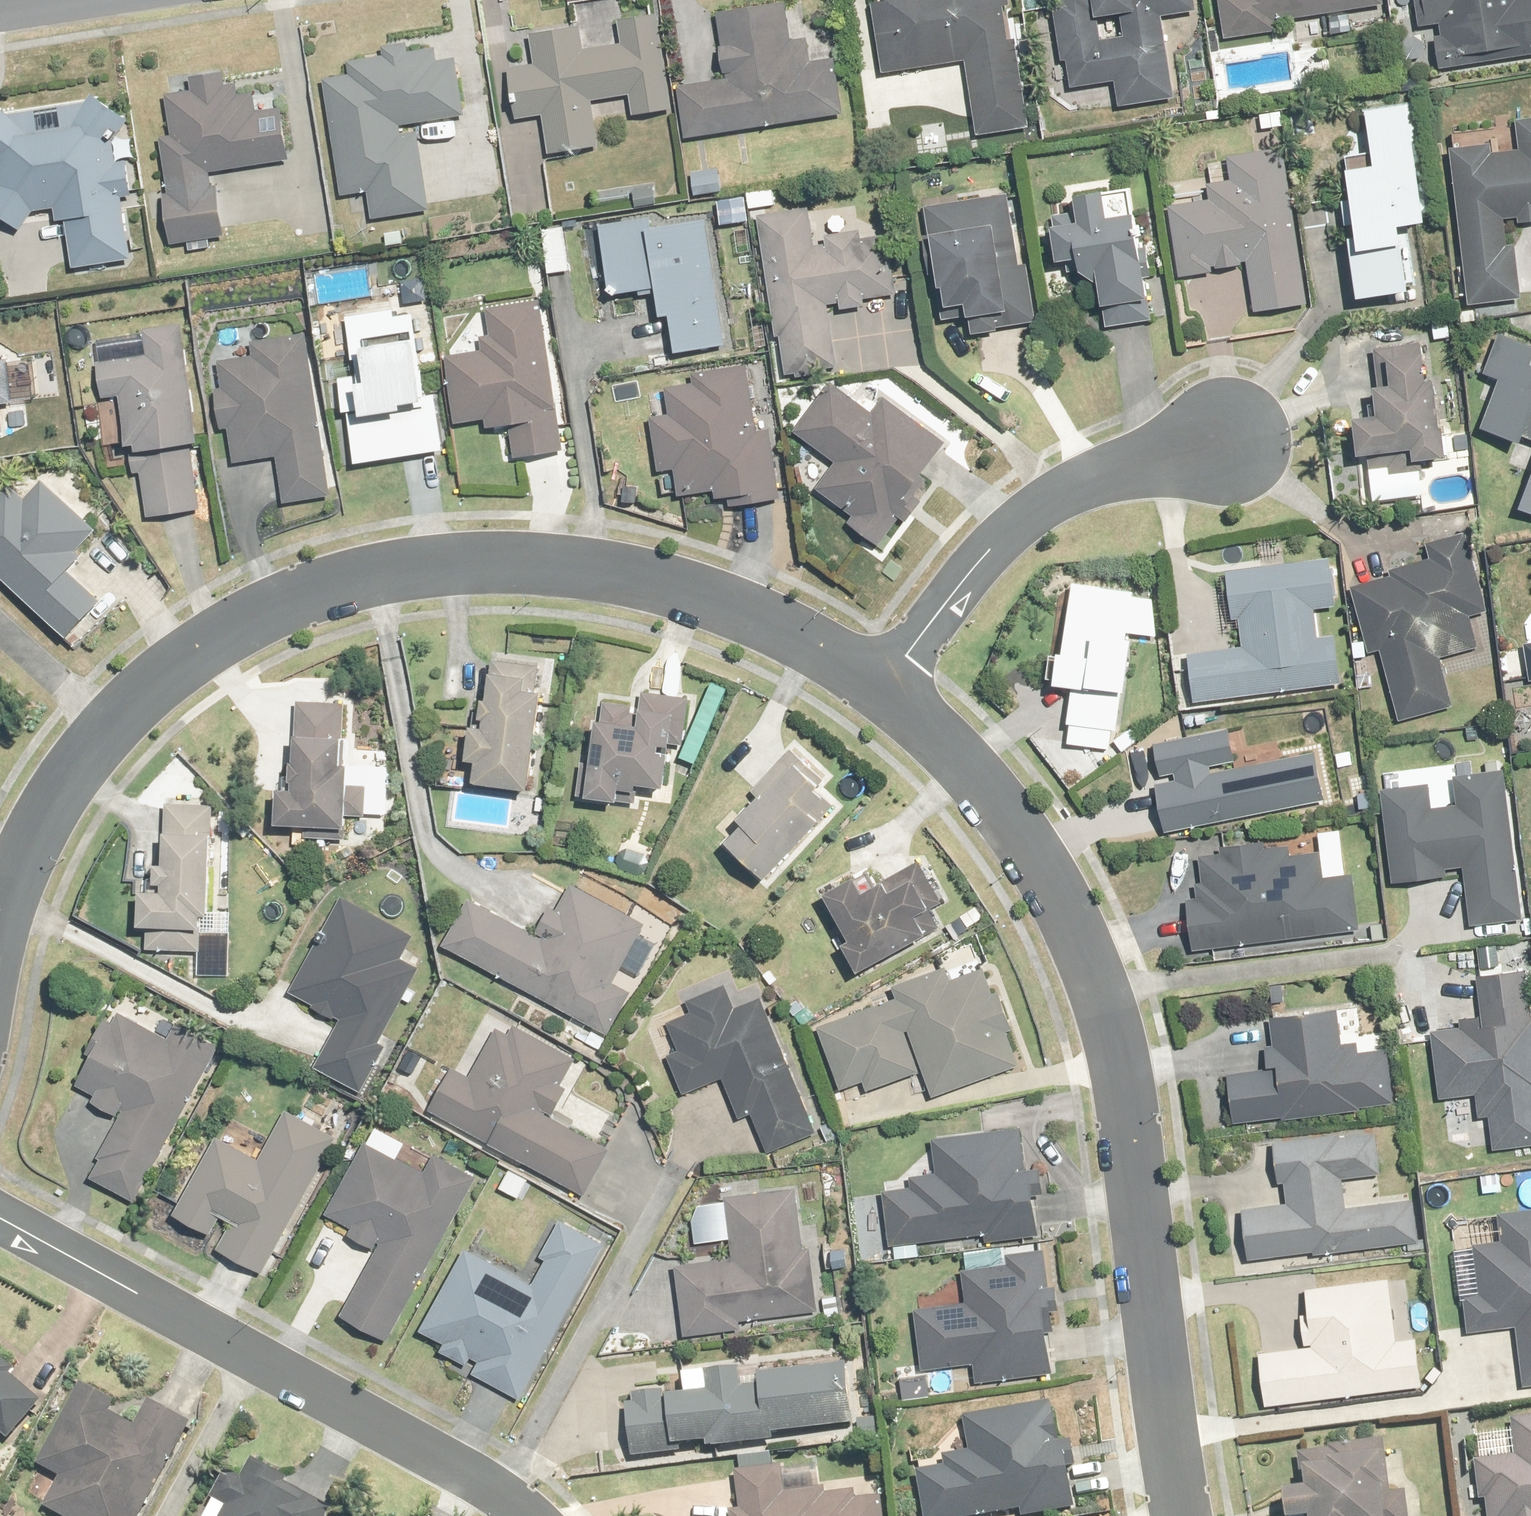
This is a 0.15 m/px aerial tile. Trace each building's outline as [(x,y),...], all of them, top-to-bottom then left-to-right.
[(1009,0),(873,0),(885,75),(967,62),(979,137),(1030,129),(1009,0)] [(1194,0),(1069,0),(1052,3),(1066,91),(1116,83),(1120,107),(1175,98),(1161,16),(1196,10),(1194,0)] [(1227,40),(1276,33),(1274,23),(1383,7),(1382,0),(1221,0),(1227,40)] [(1429,27),(1437,26),(1442,59),(1515,48),(1517,58),(1530,55),(1530,0),(1425,0),(1429,27)] [(793,44),(787,6),(719,17),(729,80),(680,88),(688,139),(843,114),(834,59),(811,62),(808,42),(793,44)] [(672,110),(656,16),(621,22),(625,46),(587,53),(583,29),(533,38),(538,66),(510,70),(519,121),(544,116),(551,155),(600,147),(593,102),(631,96),(634,117),(672,110)] [(402,126),(417,124),(465,116),(456,60),(438,63),(434,40),(385,48),(387,59),(354,64),(356,76),(327,81),(345,196),(370,192),(374,219),(430,210),(419,137),(404,139),(402,126)] [(173,137),(166,137),(172,196),(168,196),(173,244),(226,238),(221,190),(214,190),(212,171),(287,164),(280,94),(253,97),(251,82),(224,84),(223,75),(196,78),(197,93),(169,96),(173,137)] [(21,233),(29,226),(64,221),(71,269),(140,259),(119,110),(87,98),(7,109),(0,116),(0,218),(21,233)] [(1428,223),(1411,105),(1368,111),(1374,151),(1341,156),(1354,252),(1361,299),(1410,292),(1400,227),(1428,223)] [(1521,150),(1507,152),(1506,145),(1452,151),(1469,301),(1521,296),(1515,246),(1508,247),(1505,220),(1520,218),(1521,228),(1530,227),(1530,118),(1518,120),(1521,150)] [(1308,305),(1282,145),(1231,154),(1235,181),(1213,184),(1215,201),(1171,208),(1183,277),(1249,266),(1257,313),(1308,305)] [(719,172),(694,174),(696,196),(721,194),(719,172)] [(1129,187),(1076,197),(1081,224),(1054,229),(1064,282),(1098,276),(1108,329),(1155,320),(1129,187)] [(1020,264),(1007,195),(927,211),(947,310),(967,306),(973,336),(1037,323),(1025,263),(1020,264)] [(748,224),(746,199),(722,201),(724,226),(748,224)] [(888,294),(878,238),(867,240),(865,233),(833,239),(835,246),(817,249),(815,241),(810,211),(759,220),(787,378),(839,369),(831,313),(830,304),(842,302),(844,310),(869,306),(868,298),(888,294)] [(727,346),(707,221),(654,229),(652,219),(602,227),(613,296),(658,289),(663,318),(672,317),(678,354),(727,346)] [(564,228),(544,231),(551,275),(571,272),(564,228)] [(478,338),(481,353),(450,357),(460,425),(486,421),(487,430),(504,428),(508,461),(564,453),(542,301),(490,309),(494,336),(478,338)] [(413,310),(348,321),(356,363),(341,366),(358,465),(445,451),(436,400),(428,401),(413,310)] [(201,442),(183,327),(146,332),(150,356),(99,364),(105,399),(122,396),(130,447),(137,446),(149,518),(202,510),(191,443),(201,442)] [(1524,444),(1526,437),(1530,438),(1530,345),(1497,335),(1486,373),(1498,385),(1484,430),(1524,444)] [(332,496),(306,336),(258,344),(260,359),(222,365),(226,389),(218,390),(225,429),(230,428),(236,464),(278,457),(286,504),(332,496)] [(1447,457),(1425,342),(1375,352),(1380,375),(1390,373),(1393,387),(1375,391),(1380,416),(1355,421),(1362,459),(1414,449),(1416,463),(1447,457)] [(4,434),(0,405),(13,404),(9,362),(0,363),(0,434),(4,434)] [(755,430),(749,370),(697,375),(698,381),(669,384),(672,416),(654,418),(659,471),(677,470),(680,495),(718,492),(720,508),(778,503),(771,428),(755,430)] [(877,414),(832,384),(797,436),(836,463),(817,491),(854,516),(849,524),(884,547),(917,498),(952,446),(885,401),(877,414)] [(28,499),(20,492),(1,513),(0,512),(0,575),(69,638),(102,601),(68,570),(101,535),(43,482),(28,499)] [(1521,510),(1530,513),(1530,484),(1521,510)] [(1487,612),(1469,534),(1427,544),(1431,561),(1420,563),(1416,545),(1389,552),(1396,578),(1355,588),(1370,655),(1382,653),(1397,719),(1437,710),(1452,706),(1441,658),(1480,649),(1472,616),(1487,612)] [(1338,607),(1332,560),(1228,573),(1234,621),(1241,620),(1245,648),(1190,655),(1196,703),(1342,685),(1336,635),(1319,637),(1316,609),(1338,607)] [(1057,685),(1071,687),(1066,728),(1070,729),(1068,745),(1115,751),(1117,734),(1121,734),(1134,634),(1165,638),(1170,597),(1074,585),(1065,652),(1061,652),(1057,685)] [(531,789),(546,666),(494,659),(485,728),(474,727),(469,760),(480,762),(477,783),(531,789)] [(624,787),(643,790),(644,782),(665,786),(666,779),(672,745),(683,746),(691,700),(647,693),(644,709),(604,702),(588,802),(620,807),(624,787)] [(349,705),(298,703),(294,786),(281,786),(279,825),(348,828),(349,816),(365,816),(366,790),(345,789),(349,705)] [(1181,781),(1164,784),(1158,785),(1168,834),(1326,802),(1317,753),(1214,774),(1212,766),(1236,761),(1230,730),(1157,745),(1163,776),(1179,773),(1181,781)] [(756,793),(759,796),(740,818),(747,824),(728,844),(768,880),(834,805),(816,789),(825,780),(796,754),(793,751),(756,793)] [(1523,920),(1505,774),(1459,779),(1462,807),(1432,811),(1429,787),(1382,793),(1393,884),(1466,876),(1472,926),(1523,920)] [(216,804),(170,802),(168,862),(157,862),(156,889),(143,889),(141,928),(194,930),(194,923),(204,923),(204,915),(212,915),(213,891),(216,804)] [(1357,931),(1351,882),(1347,850),(1292,857),(1291,842),(1226,850),(1227,856),(1206,858),(1209,883),(1198,884),(1200,900),(1188,901),(1194,955),(1217,952),(1218,963),(1344,948),(1342,933),(1357,931)] [(941,899),(920,863),(878,887),(869,872),(824,898),(849,941),(839,947),(855,975),(939,928),(927,907),(941,899)] [(560,910),(553,906),(538,936),(470,899),(445,946),(609,1034),(631,993),(614,984),(646,924),(573,886),(560,910)] [(414,939),(345,900),(293,994),(340,1020),(314,1067),(355,1090),(422,970),(403,959),(414,939)] [(821,1026),(842,1090),(864,1083),(866,1091),(926,1071),(934,1096),(1022,1067),(989,970),(951,982),(948,973),(895,991),(898,1001),(821,1026)] [(1530,973),(1478,978),(1484,1029),(1434,1034),(1441,1101),(1470,1098),(1472,1119),(1491,1117),(1494,1150),(1530,1146),(1530,986),(1530,973)] [(757,1116),(771,1150),(815,1132),(760,999),(739,1008),(730,986),(689,1003),(695,1018),(673,1027),(681,1046),(665,1053),(684,1100),(728,1082),(744,1122),(757,1116)] [(1342,1058),(1338,1013),(1272,1020),(1274,1046),(1268,1047),(1270,1073),(1231,1077),(1235,1124),(1393,1108),(1388,1053),(1342,1058)] [(165,1039),(116,1014),(76,1093),(123,1117),(92,1179),(137,1201),(216,1045),(173,1023),(165,1039)] [(582,1067),(502,1023),(472,1079),(455,1070),(432,1112),(585,1195),(610,1150),(553,1119),(582,1067)] [(337,1139),(288,1112),(261,1161),(219,1138),(177,1215),(214,1235),(223,1219),(233,1225),(220,1248),(264,1272),(337,1139)] [(1034,1234),(1024,1131),(939,1140),(942,1174),(918,1177),(919,1190),(886,1193),(892,1248),(1034,1234)] [(1289,1206),(1283,1206),(1244,1211),(1250,1262),(1419,1244),(1414,1202),(1346,1209),(1343,1179),(1381,1175),(1376,1134),(1276,1145),(1280,1186),(1287,1186),(1289,1206)] [(427,1172),(367,1141),(329,1216),(354,1229),(351,1235),(379,1250),(344,1317),(393,1342),(477,1178),(435,1157),(427,1172)] [(532,1180),(511,1169),(499,1190),(521,1202),(532,1180)] [(804,1242),(796,1187),(726,1196),(735,1259),(678,1268),(687,1337),(743,1329),(742,1322),(820,1311),(811,1247),(804,1248),(804,1242)] [(1501,1216),(1504,1241),(1477,1245),(1479,1257),(1459,1259),(1468,1334),(1516,1329),(1523,1389),(1530,1388),(1530,1212),(1501,1216)] [(443,1352),(471,1367),(475,1359),(480,1362),(476,1370),(474,1374),(524,1401),(607,1246),(561,1222),(542,1258),(548,1261),(534,1287),(467,1251),(424,1332),(447,1344),(443,1352)] [(1055,1302),(1049,1251),(1008,1256),(1009,1262),(964,1268),(969,1303),(918,1309),(925,1370),(975,1364),(978,1382),(1053,1373),(1045,1303),(1055,1302)] [(1308,1290),(1312,1327),(1302,1328),(1305,1349),(1261,1354),(1268,1406),(1424,1387),(1418,1340),(1397,1342),(1390,1280),(1308,1290)] [(7,1440),(41,1401),(8,1373),(15,1364),(0,1352),(0,1434),(7,1440)] [(855,1426),(848,1365),(737,1379),(736,1368),(685,1374),(688,1395),(667,1398),(666,1393),(627,1397),(634,1455),(709,1445),(710,1450),(774,1442),(774,1436),(855,1426)] [(83,1387),(40,1465),(63,1477),(46,1508),(62,1515),(141,1515),(191,1425),(151,1403),(137,1429),(110,1415),(116,1404),(83,1387)] [(1053,1404),(969,1417),(974,1453),(951,1456),(953,1469),(918,1474),(925,1515),(1002,1515),(1006,1515),(1037,1515),(1074,1510),(1063,1443),(1059,1443),(1053,1404)] [(1515,1420),(1516,1433),(1474,1437),(1480,1503),(1487,1502),(1488,1515),(1530,1515),(1530,1418),(1515,1420)] [(1404,1489),(1390,1491),(1382,1441),(1299,1454),(1305,1489),(1285,1493),(1289,1515),(1408,1515),(1404,1489)] [(781,1468),(738,1473),(743,1515),(881,1515),(879,1498),(856,1501),(854,1489),(785,1498),(781,1468)] [(334,1513),(261,1469),(252,1484),(239,1476),(222,1503),(216,1499),(205,1515),(332,1515),(334,1513)]
